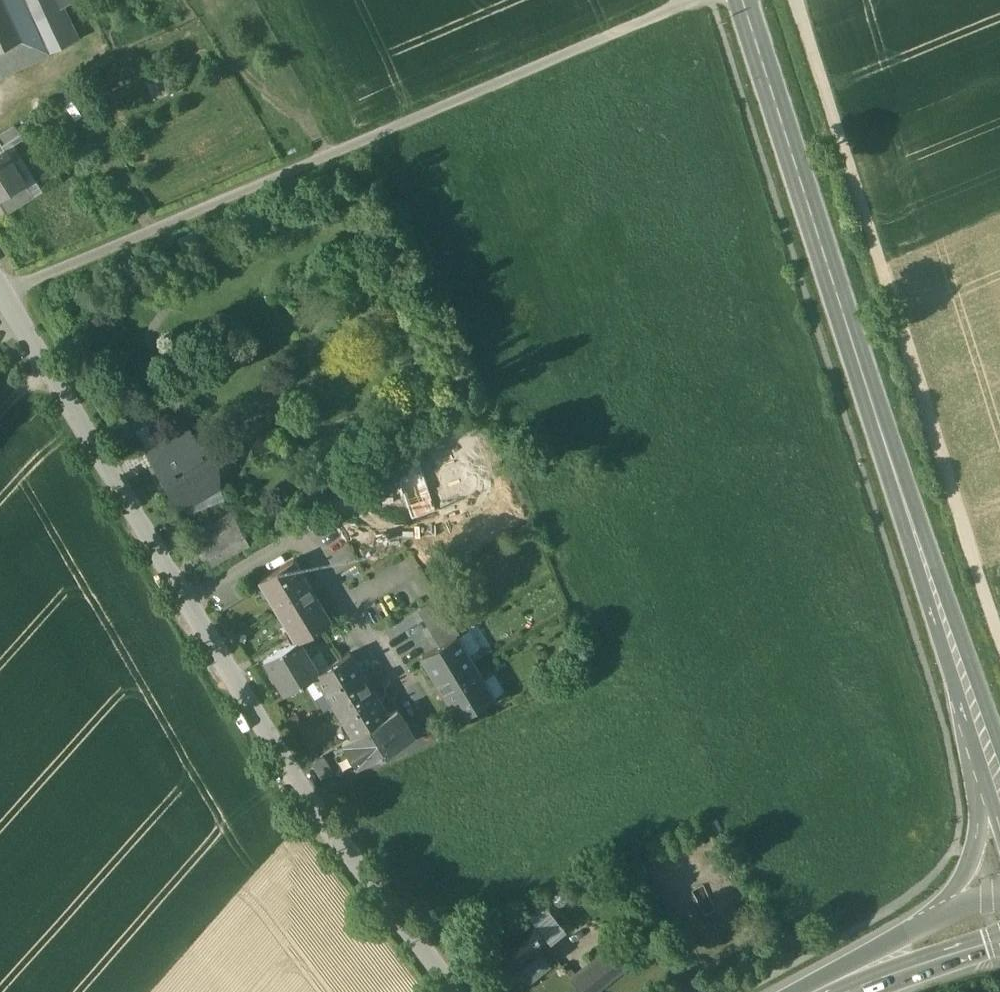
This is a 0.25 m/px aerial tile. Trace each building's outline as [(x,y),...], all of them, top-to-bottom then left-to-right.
[(23,38),(5,0),(0,0),(0,48),(23,38)] [(23,38),(32,59),(74,40),(60,7),(74,0),(5,0),(23,38)] [(32,59),(23,38),(0,48),(0,74),(32,59)] [(145,87),(151,103),(169,96),(163,80),(145,87)] [(0,133),(0,143),(1,146),(20,134),(14,124),(0,133)] [(5,149),(0,152),(0,198),(26,183),(5,149)] [(0,198),(0,204),(6,214),(34,196),(26,183),(0,198)] [(116,408),(132,433),(154,420),(138,394),(116,408)] [(186,424),(146,447),(157,465),(196,442),(186,424)] [(157,465),(156,466),(165,481),(169,479),(173,486),(181,508),(183,507),(181,501),(214,489),(207,473),(212,445),(197,442),(196,442),(157,465)] [(419,457),(416,459),(427,491),(430,490),(478,474),(477,472),(472,456),(467,442),(419,457)] [(427,491),(416,459),(419,457),(415,445),(393,453),(412,510),(434,502),(430,490),(427,491)] [(479,453),(472,456),(477,472),(485,469),(479,453)] [(232,515),(197,534),(203,545),(238,526),(232,515)] [(238,526),(203,545),(213,563),(248,543),(238,526)] [(332,621),(294,558),(260,579),(296,640),(299,638),(300,640),(310,634),(332,621)] [(460,632),(438,597),(420,608),(441,644),(457,634),(460,632)] [(479,648),(469,630),(458,637),(469,654),(479,648)] [(296,640),(264,659),(285,693),(304,681),(317,674),(320,672),(319,671),(303,644),(313,638),(310,634),(300,640),(299,638),(296,640)] [(458,637),(457,634),(441,644),(422,655),(460,717),(494,697),(469,654),(458,637)] [(388,714),(350,652),(319,671),(320,672),(317,674),(327,691),(354,735),(388,714)] [(315,699),(327,691),(317,674),(304,681),(315,699)] [(354,735),(342,742),(357,766),(380,752),(381,754),(383,753),(384,754),(414,736),(397,709),(388,714),(354,735)] [(438,739),(447,734),(437,717),(427,723),(438,739)] [(333,770),(322,754),(315,758),(316,760),(312,762),(321,778),(333,770)] [(563,930),(544,906),(543,906),(525,921),(544,946),(563,930)] [(544,946),(525,921),(498,943),(518,967),(544,946)] [(597,935),(579,944),(583,953),(601,944),(597,935)] [(615,946),(573,980),(584,991),(597,991),(631,964),(615,946)]
